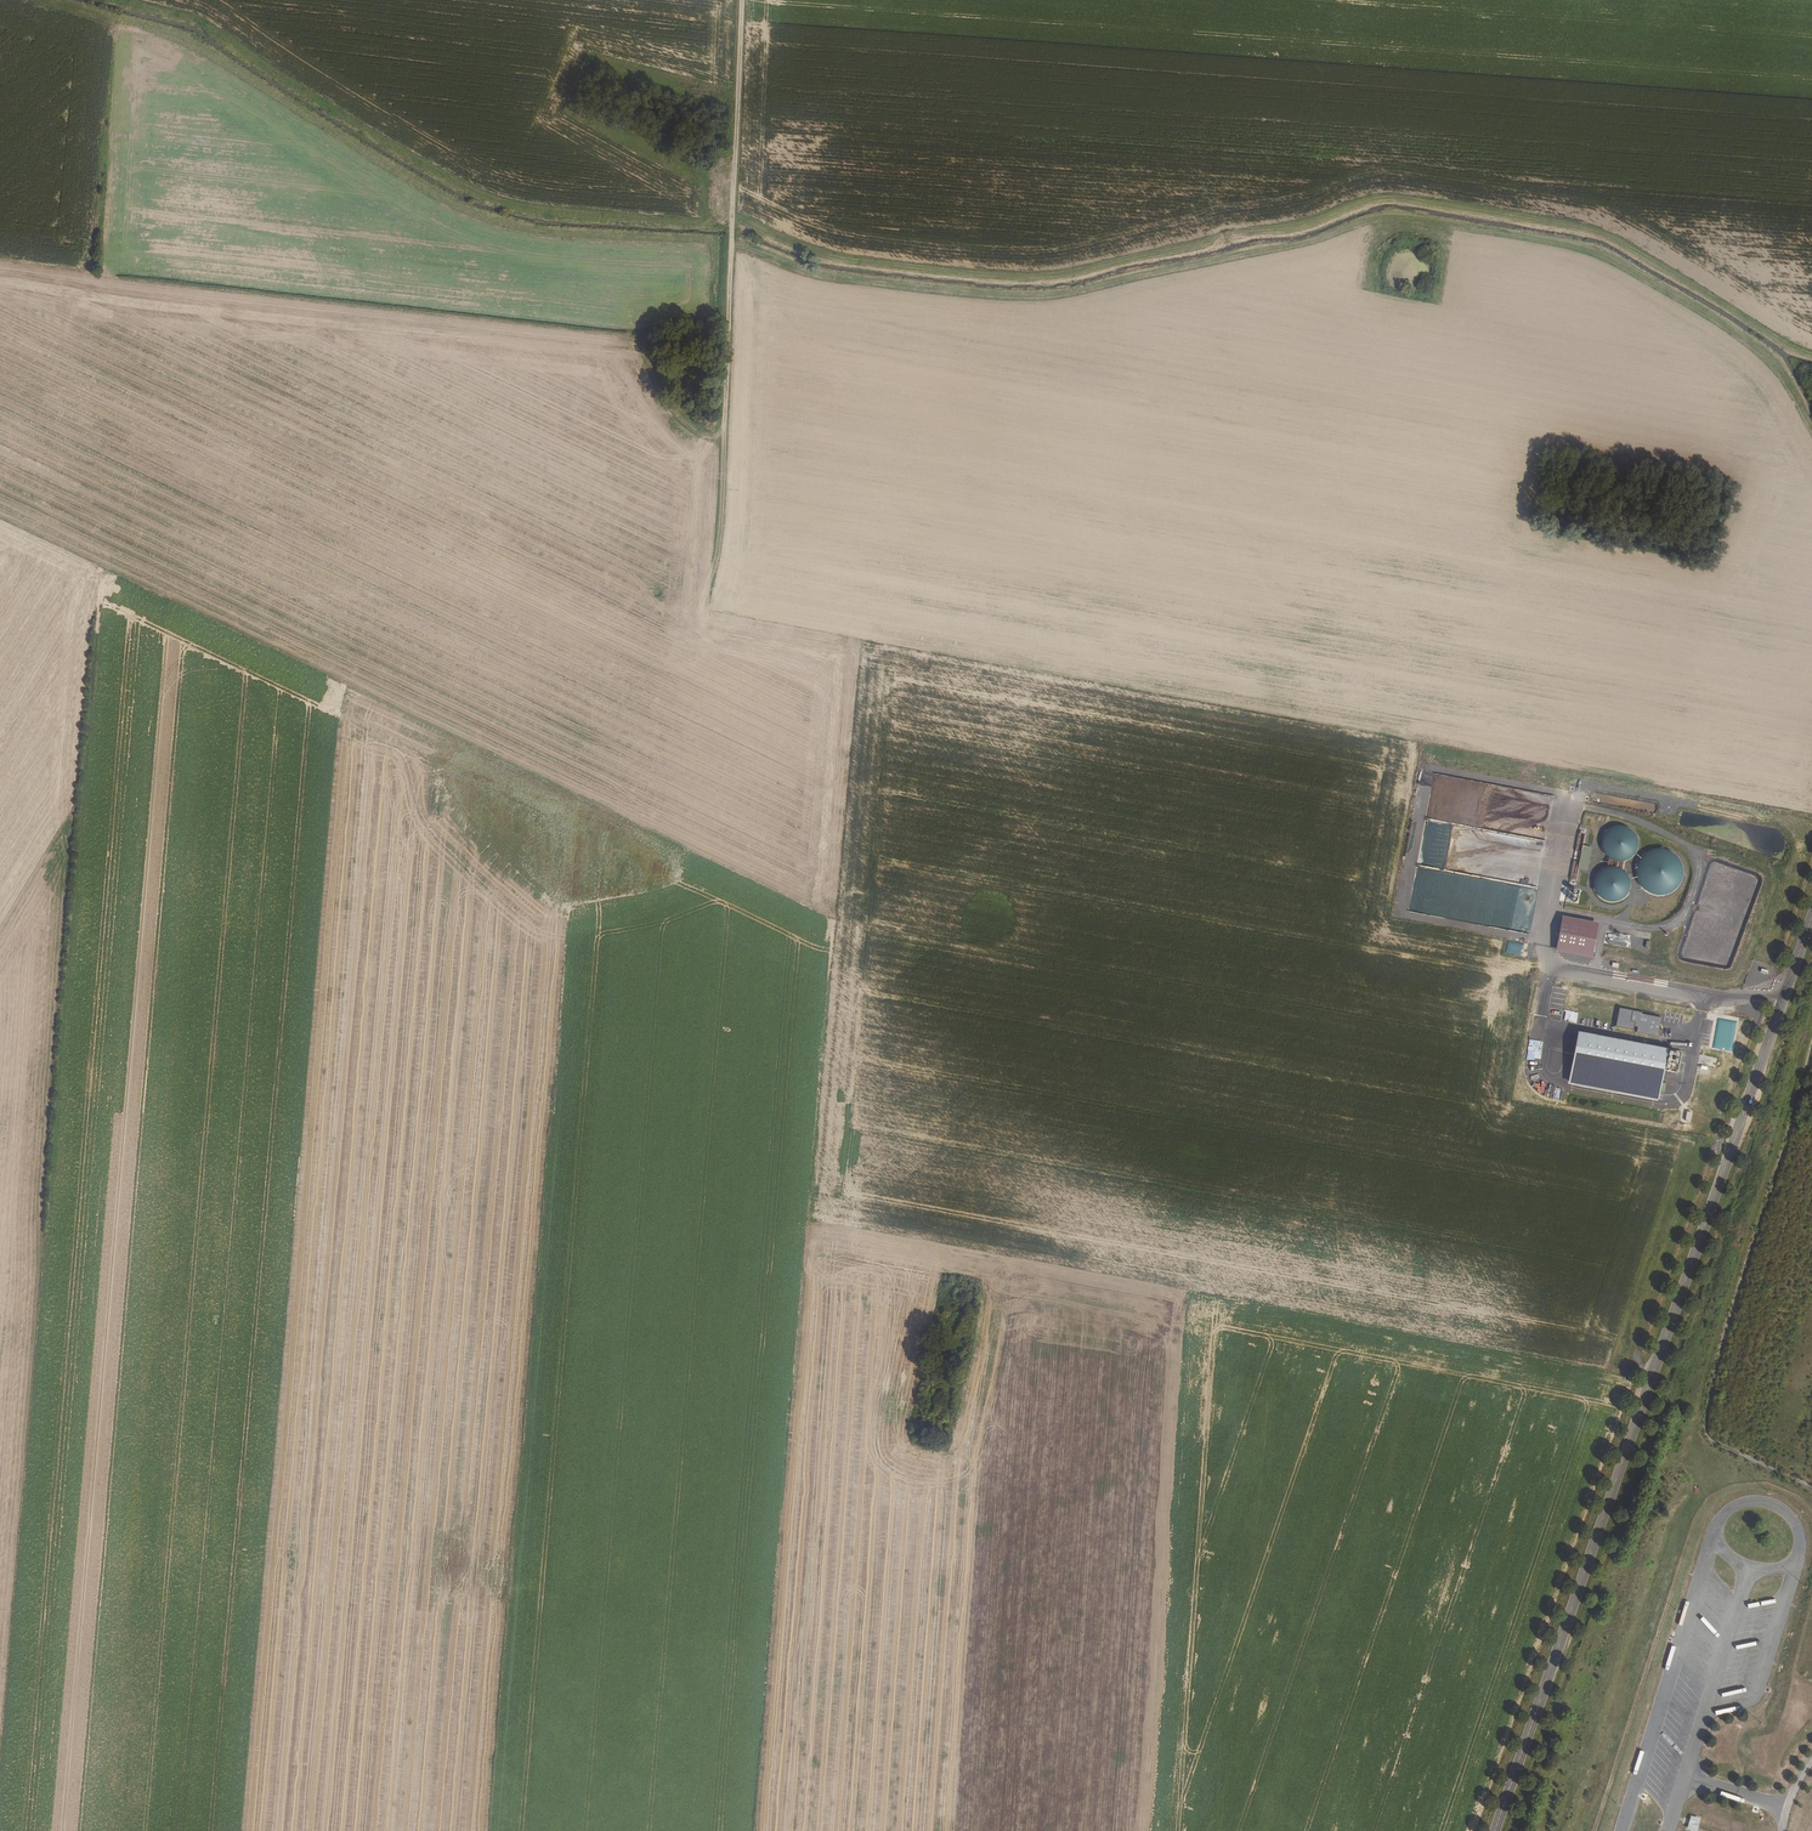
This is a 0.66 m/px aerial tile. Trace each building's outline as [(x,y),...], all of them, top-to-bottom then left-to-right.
[(1533,916),(1555,796),(1434,774),(1426,817),(1440,819),(1437,832),(1426,833),(1424,833),(1428,859),(1432,858),(1441,860),(1440,851),(1447,850),(1444,866),(1503,877),(1504,881),(1516,879),(1517,885),(1530,888),(1499,892),(1436,881),(1433,865),(1431,876),(1416,873),(1410,909),(1529,930),(1530,925),(1524,924),(1525,917),(1533,916)] [(1626,860),(1631,858),(1635,853),(1637,848),(1638,842),(1636,836),(1632,831),(1627,827),(1621,826),(1615,827),(1609,829),(1605,834),(1602,839),(1602,845),(1603,850),(1606,855),(1610,859),(1615,861),(1621,862),(1626,860)] [(1667,895),(1673,892),(1679,887),(1682,880),(1684,872),(1682,864),(1678,857),(1672,852),(1664,849),(1656,849),(1649,852),(1642,857),(1638,864),(1637,871),(1637,879),(1641,885),(1646,891),(1652,895),(1659,896),(1667,895)] [(1618,902),(1623,899),(1627,895),(1630,890),(1630,884),(1629,878),(1626,873),(1621,869),(1616,867),(1610,867),(1604,869),(1599,872),(1596,877),(1594,883),(1595,889),(1597,894),(1601,899),(1606,902),(1612,903),(1618,902)] [(1563,914),(1556,949),(1593,956),(1599,921),(1563,914)] [(1568,1083),(1658,1101),(1664,1070),(1668,1048),(1579,1031),(1568,1083)] [(1682,1051),(1668,1048),(1664,1070),(1678,1073),(1682,1051)] [(1712,1594),(1709,1597),(1717,1605),(1720,1602),(1712,1594)] [(1664,1739),(1661,1742),(1675,1757),(1678,1754),(1664,1739)] [(1673,1763),(1676,1760),(1662,1745),(1659,1748),(1673,1763)] [(1687,1830),(1689,1830),(1697,1830),(1698,1828),(1701,1818),(1691,1815),(1690,1819),(1689,1822),(1688,1825),(1687,1830)]
